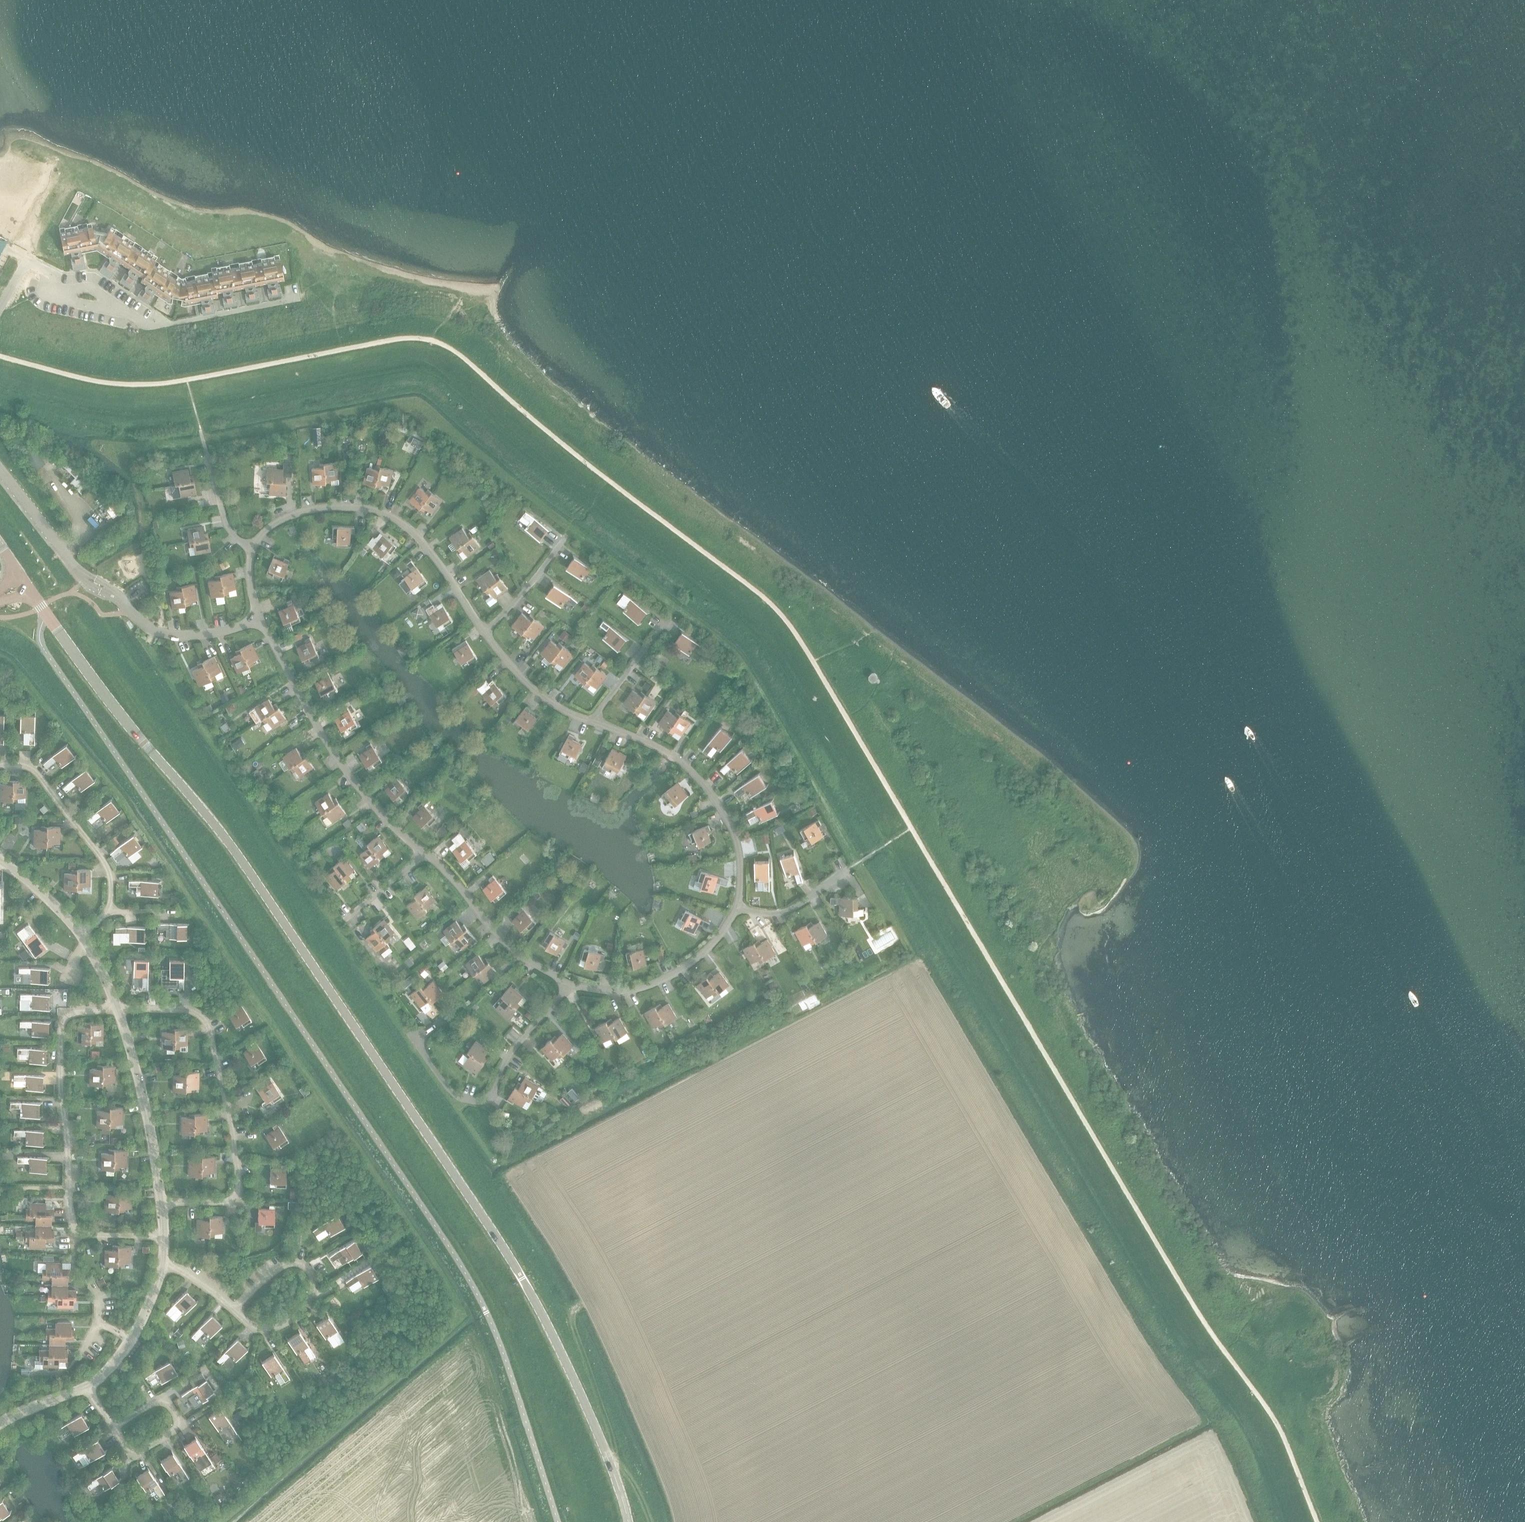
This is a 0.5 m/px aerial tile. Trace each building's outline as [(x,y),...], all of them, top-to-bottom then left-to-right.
[(97,247),(100,231),(93,230),(92,226),(82,228),(86,249),(97,247)] [(75,251),(86,249),(82,228),(71,230),(75,251)] [(64,253),(75,251),(71,230),(60,232),(64,253)] [(97,247),(105,252),(117,235),(109,230),(107,233),(100,231),(97,247)] [(117,235),(105,252),(115,259),(126,241),(117,235)] [(124,265),(136,248),(126,241),(115,259),(124,265)] [(134,271),(145,254),(136,248),(124,265),(134,271)] [(143,277),(154,260),(145,254),(134,271),(143,277)] [(73,271),(85,268),(83,256),(79,256),(80,261),(75,262),(74,257),(70,258),(73,271)] [(268,261),(272,281),(284,279),(280,259),(268,261)] [(113,265),(110,269),(107,266),(110,263),(106,260),(99,271),(110,278),(117,267),(113,265)] [(150,287),(162,270),(153,264),(156,261),(154,260),(143,277),(141,281),(150,287)] [(261,284),(272,281),(268,261),(257,263),(261,284)] [(250,286),(261,284),(257,263),(246,265),(250,286)] [(238,288),(250,286),(246,265),(234,267),(238,288)] [(227,290),(238,288),(234,267),(223,270),(227,290)] [(159,293),(171,276),(162,270),(150,287),(159,293)] [(217,292),(227,290),(223,270),(213,272),(217,292)] [(203,278),(207,298),(218,296),(217,292),(213,272),(211,272),(212,276),(203,278)] [(132,278),(130,282),(126,279),(129,275),(125,273),(119,281),(130,288),(136,280),(132,278)] [(177,297),(180,282),(171,276),(159,293),(167,299),(166,301),(168,302),(171,303),(173,296),(177,297)] [(203,278),(192,280),(196,300),(207,298),(203,278)] [(180,282),(177,297),(182,298),(181,305),(184,305),(186,305),(186,302),(196,300),(192,280),(180,282)] [(269,298),(281,295),(279,286),(275,287),(276,292),(272,293),(271,288),(267,289),(269,298)] [(149,294),(146,298),(143,295),(145,291),(142,289),(137,296),(147,303),(152,296),(149,294)] [(246,302),(259,300),(257,291),(253,291),(254,296),(250,297),(249,292),(244,293),(246,302)] [(224,307),(237,305),(235,295),(231,296),(231,301),(227,301),(226,297),(222,297),(224,307)] [(202,315),(215,312),(213,303),(209,304),(210,309),(206,310),(205,305),(201,306),(202,315)] [(423,441),(414,437),(411,444),(420,448),(423,441)] [(19,446),(34,470),(44,463),(30,440),(19,446)] [(325,464),(326,483),(331,483),(331,479),(339,479),(338,463),(325,464)] [(313,484),(326,483),(325,464),(319,464),(320,467),(312,468),(313,484)] [(376,486),(381,467),(376,465),(375,469),(367,467),(363,483),(376,486)] [(381,467),(376,486),(381,487),(388,489),(389,486),(393,470),(381,467)] [(269,494),(285,495),(286,477),(282,477),(283,469),(266,468),(266,486),(269,487),(269,494)] [(174,484),(194,481),(193,475),(189,476),(188,469),(172,472),(174,484)] [(194,481),(174,484),(175,490),(179,489),(180,496),(196,493),(194,481)] [(420,508),(432,492),(428,489),(425,492),(419,487),(410,500),(420,508)] [(432,492),(420,508),(424,511),(426,508),(432,513),(442,500),(432,492)] [(525,529),(540,540),(549,529),(526,511),(522,516),(530,522),(525,529)] [(189,542),(208,538),(207,533),(204,534),(202,526),(186,529),(189,542)] [(351,533),(354,533),(354,528),(333,527),(333,537),(337,537),(337,543),(350,544),(351,533)] [(457,548),(473,536),(470,532),(467,534),(462,528),(449,537),(457,548)] [(380,539),(373,548),(383,556),(387,551),(391,554),(397,546),(380,533),(377,537),(380,539)] [(380,539),(377,537),(376,536),(374,538),(373,537),(368,543),(373,548),(380,539)] [(473,536),(457,548),(460,552),(463,550),(467,556),(480,546),(473,536)] [(208,538),(189,542),(190,547),(193,546),(195,554),(211,551),(208,538)] [(357,551),(363,556),(367,550),(362,546),(357,551)] [(595,578),(598,574),(575,556),(566,568),(581,579),(587,572),(595,578)] [(284,558),(283,561),(273,558),(268,570),(273,572),(272,576),(281,580),(289,560),(284,558)] [(413,593),(415,593),(421,589),(420,588),(428,582),(411,560),(407,564),(412,571),(404,578),(412,588),(410,589),(413,593)] [(484,590),(500,578),(497,573),(494,576),(489,570),(476,579),(484,590)] [(220,575),(223,595),(229,594),(228,590),(235,589),(232,573),(220,575)] [(211,597),(223,595),(220,575),(214,576),(215,580),(208,581),(211,597)] [(500,578),(484,590),(487,594),(488,593),(490,596),(486,600),(490,606),(497,601),(495,598),(508,588),(500,578)] [(181,586),(185,606),(190,605),(189,601),(197,600),(194,584),(181,586)] [(574,606),(578,601),(555,584),(546,595),(561,607),(566,600),(574,606)] [(172,608),(185,606),(181,586),(176,587),(177,590),(169,592),(172,608)] [(623,611),(638,623),(647,611),(624,593),(620,598),(628,604),(623,611)] [(290,620),(291,624),(301,620),(292,601),(287,603),(289,606),(279,611),(284,623),(290,620)] [(444,626),(453,621),(441,603),(435,607),(433,604),(426,609),(437,626),(442,622),(444,626)] [(522,633),(534,618),(530,615),(528,617),(522,613),(512,625),(522,633)] [(534,618),(522,633),(526,637),(528,634),(534,638),(544,626),(534,618)] [(602,638),(618,650),(627,638),(603,620),(600,625),(608,631),(602,638)] [(291,636),(293,641),(303,637),(300,631),(291,636)] [(702,654),(706,649),(683,631),(674,643),(689,655),(694,648),(702,654)] [(308,657),(310,661),(319,656),(310,637),(305,640),(307,643),(297,648),(303,659),(308,657)] [(466,660),(469,663),(477,658),(466,640),(452,649),(461,663),(466,660)] [(551,640),(541,653),(545,656),(542,660),(548,665),(551,661),(563,645),(559,642),(557,645),(551,640)] [(240,649),(248,667),(253,664),(252,661),(258,658),(251,643),(240,649)] [(563,645),(551,661),(555,664),(557,661),(563,666),(573,653),(563,645)] [(237,672),(248,667),(240,649),(235,651),(237,655),(230,658),(237,672)] [(202,662),(210,680),(215,678),(214,674),(221,671),(213,656),(202,662)] [(199,685),(210,680),(202,662),(197,664),(199,668),(192,671),(199,685)] [(584,683),(597,667),(592,664),(590,667),(584,662),(574,675),(584,683)] [(597,667),(584,683),(588,686),(591,683),(597,688),(607,675),(597,667)] [(327,691),(329,695),(338,690),(328,672),(323,674),(325,677),(315,683),(321,694),(327,691)] [(485,680),(477,688),(482,694),(491,703),(496,699),(499,703),(506,696),(492,680),(488,683),(485,680)] [(634,710),(645,694),(641,691),(639,694),(633,690),(623,703),(634,710)] [(645,694),(634,710),(638,713),(640,710),(646,715),(656,702),(645,694)] [(262,718),(279,707),(276,703),(273,705),(268,699),(255,708),(262,718)] [(524,725),(528,729),(537,719),(528,712),(530,709),(526,706),(513,722),(521,729),(524,725)] [(279,707),(262,718),(265,723),(268,721),(272,727),(286,718),(279,707)] [(347,726),(349,730),(358,725),(347,707),(342,710),(344,713),(335,718),(342,730),(347,726)] [(669,731),(680,714),(676,711),(673,714),(667,710),(658,723),(669,731)] [(680,714),(669,731),(673,734),(675,731),(681,735),(690,722),(680,714)] [(28,744),(34,744),(35,715),(20,715),(20,732),(29,732),(28,744)] [(713,745),(720,751),(732,736),(720,727),(702,750),(707,753),(713,745)] [(570,753),(576,756),(582,744),(572,739),(574,736),(569,734),(559,753),(568,757),(570,753)] [(372,762),(374,766),(383,760),(370,743),(366,746),(368,749),(359,755),(367,766),(372,762)] [(61,767),(64,765),(74,756),(65,745),(43,763),(46,768),(56,760),(61,767)] [(290,767),(306,756),(303,752),(300,754),(296,747),(283,756),(290,767)] [(613,768),(618,770),(626,756),(612,748),(602,767),(611,772),(613,768)] [(731,766),(737,773),(751,760),(741,749),(720,769),(724,773),(731,766)] [(306,756),(290,767),(293,772),(296,769),(300,776),(313,767),(306,756)] [(75,784),(81,791),(94,780),(85,769),(62,787),(66,792),(75,784)] [(746,789),(751,796),(766,785),(758,773),(734,790),(738,795),(746,789)] [(256,779),(260,786),(266,782),(261,775),(256,779)] [(398,795),(401,798),(409,791),(394,775),(390,779),(393,782),(385,789),(394,799),(398,795)] [(13,781),(7,781),(7,784),(0,784),(0,800),(12,801),(13,781)] [(13,781),(12,801),(18,801),(18,797),(25,797),(25,781),(13,781)] [(671,800),(675,805),(688,794),(678,782),(661,795),(668,803),(671,800)] [(322,813),(339,802),(336,797),(333,799),(329,793),(315,802),(322,813)] [(100,815),(106,822),(119,811),(110,800),(87,818),(91,823),(100,815)] [(757,814),(761,822),(778,813),(771,800),(745,813),(748,819),(757,814)] [(339,802),(322,813),(325,817),(323,819),(327,825),(346,813),(339,802)] [(426,822),(429,825),(437,818),(422,802),(418,806),(420,809),(413,816),(422,826),(426,822)] [(809,837),(812,842),(823,835),(818,826),(821,824),(818,820),(800,830),(805,839),(809,837)] [(775,828),(778,834),(785,830),(782,824),(775,828)] [(699,846),(711,841),(707,831),(710,830),(708,825),(688,833),(692,842),(696,841),(699,846)] [(46,846),(47,826),(41,826),(41,830),(34,830),(33,846),(46,846)] [(47,826),(46,846),(52,846),(52,843),(59,843),(60,827),(47,826)] [(455,843),(451,846),(451,848),(453,851),(461,861),(460,862),(464,867),(470,862),(469,860),(477,854),(459,833),(452,839),(455,843)] [(114,850),(110,853),(112,856),(113,857),(123,850),(128,857),(132,862),(140,855),(136,851),(141,846),(132,835),(114,850)] [(368,843),(380,859),(384,856),(382,853),(388,848),(378,835),(368,843)] [(115,845),(119,842),(114,836),(110,839),(115,845)] [(370,867),(380,859),(368,843),(364,847),(366,849),(360,854),(370,867)] [(797,883),(803,881),(794,853),(780,857),(786,876),(794,873),(797,883)] [(313,855),(308,858),(312,863),(317,859),(313,855)] [(334,865),(346,881),(350,877),(348,874),(354,870),(344,857),(334,865)] [(763,890),(769,890),(769,861),(754,861),(755,880),(763,880),(763,890)] [(336,889),(346,881),(334,865),(330,868),(332,871),(326,876),(336,889)] [(71,873),(64,873),(64,889),(69,889),(69,896),(76,896),(76,889),(77,869),(72,869),(71,873)] [(77,869),(76,889),(82,889),(82,886),(89,886),(90,870),(77,869)] [(698,880),(695,888),(700,890),(700,888),(713,892),(716,882),(724,884),(726,885),(728,880),(724,878),(701,871),(698,880)] [(496,895),(499,898),(507,892),(493,875),(489,879),(491,882),(483,889),(491,899),(496,895)] [(136,886),(136,895),(157,895),(158,881),(129,880),(128,886),(136,886)] [(415,894),(427,910),(431,907),(429,904),(435,899),(425,886),(415,894)] [(536,890),(530,896),(535,901),(541,895),(536,890)] [(417,918),(427,910),(415,894),(411,898),(413,901),(407,905),(417,918)] [(863,908),(858,909),(858,897),(830,897),(830,903),(839,903),(839,915),(863,915),(863,908)] [(525,926),(529,929),(536,922),(521,906),(517,910),(520,913),(512,920),(521,930),(525,926)] [(699,923),(707,928),(710,923),(704,920),(686,910),(681,919),(685,921),(682,926),(694,933),(699,923)] [(374,927),(386,942),(391,939),(388,936),(394,931),(384,919),(374,927)] [(451,940),(467,928),(463,924),(461,926),(456,920),(443,930),(451,940)] [(806,924),(816,941),(827,935),(819,921),(812,925),(811,922),(806,924)] [(169,938),(186,939),(186,924),(157,923),(157,929),(169,929),(169,938)] [(17,933),(34,956),(46,947),(28,924),(17,933)] [(811,944),(816,941),(806,924),(795,931),(803,945),(810,941),(811,944)] [(144,927),(115,927),(115,933),(120,933),(120,941),(128,941),(128,942),(144,941),(144,927)] [(376,950),(386,942),(374,927),(370,930),(372,933),(366,938),(376,950)] [(467,928),(451,940),(454,945),(457,942),(462,948),(475,938),(467,928)] [(562,945),(565,947),(568,943),(550,931),(544,940),(548,942),(545,947),(556,954),(562,945)] [(754,942),(764,959),(775,953),(767,939),(760,943),(759,940),(754,942)] [(759,962),(764,959),(754,942),(743,949),(751,963),(758,959),(759,962)] [(662,945),(656,947),(659,961),(664,959),(662,945)] [(634,967),(647,964),(644,954),(648,953),(646,948),(625,952),(628,962),(632,961),(634,967)] [(600,959),(603,960),(605,955),(584,949),(581,959),(586,960),(584,966),(597,969),(600,959)] [(473,974),(489,962),(486,958),(483,960),(478,954),(465,964),(473,974)] [(133,958),(126,958),(126,967),(133,967),(133,976),(133,986),(142,986),(142,989),(148,989),(148,960),(133,960),(133,958)] [(169,975),(161,974),(161,987),(178,987),(177,989),(183,989),(184,960),(169,960),(169,975)] [(489,962),(473,974),(477,978),(479,976),(484,982),(497,972),(489,962)] [(48,968),(19,967),(18,973),(22,973),(22,982),(30,982),(47,983),(48,968)] [(707,976),(719,992),(729,984),(719,972),(713,976),(711,973),(707,976)] [(714,995),(719,992),(707,976),(696,984),(706,997),(712,993),(714,995)] [(421,986),(433,1001),(443,993),(433,980),(427,985),(425,982),(421,986)] [(502,995),(516,1008),(520,1004),(517,1002),(522,996),(510,985),(502,995)] [(421,986),(411,994),(421,1006),(425,1012),(431,1007),(429,1004),(433,1001),(421,986)] [(30,1009),(49,1009),(49,994),(20,994),(20,1000),(30,1000),(30,1009)] [(508,1018),(516,1008),(502,995),(498,999),(501,1001),(496,1007),(508,1018)] [(240,1022),(243,1026),(251,1020),(239,1002),(235,1005),(237,1008),(228,1014),(235,1025),(240,1022)] [(655,1006),(665,1023),(676,1017),(668,1003),(662,1007),(660,1004),(655,1006)] [(661,1026),(665,1023),(655,1006),(644,1013),(652,1027),(659,1023),(661,1026)] [(606,1021),(616,1038),(627,1032),(619,1018),(613,1021),(611,1018),(606,1021)] [(31,1036),(48,1036),(49,1021),(20,1021),(20,1027),(32,1027),(31,1036)] [(611,1041),(616,1038),(606,1021),(595,1027),(603,1041),(610,1038),(611,1041)] [(90,1043),(90,1023),(85,1023),(85,1026),(77,1026),(77,1042),(90,1043)] [(90,1023),(90,1043),(95,1043),(95,1039),(103,1039),(103,1023),(90,1023)] [(174,1048),(175,1028),(169,1028),(169,1032),(162,1032),(161,1048),(174,1048)] [(175,1028),(174,1048),(179,1048),(180,1045),(187,1045),(187,1028),(175,1028)] [(551,1039),(564,1054),(573,1045),(563,1033),(557,1038),(555,1036),(551,1039)] [(560,1057),(564,1054),(551,1039),(541,1048),(552,1060),(557,1055),(560,1057)] [(255,1060),(258,1064),(266,1058),(254,1040),(250,1043),(252,1046),(243,1052),(250,1063),(255,1060)] [(468,1051),(484,1062),(487,1058),(484,1056),(489,1050),(476,1040),(468,1051)] [(29,1063),(46,1063),(46,1048),(17,1048),(17,1054),(29,1054),(29,1063)] [(476,1073),(484,1062),(468,1051),(465,1055),(468,1057),(463,1063),(476,1073)] [(102,1085),(102,1065),(97,1065),(97,1069),(89,1068),(89,1085),(102,1085)] [(102,1065),(102,1085),(107,1085),(107,1081),(115,1081),(115,1065),(102,1065)] [(185,1091),(186,1071),(181,1071),(181,1075),(173,1075),(173,1091),(185,1091)] [(186,1071),(185,1091),(191,1091),(191,1088),(198,1088),(199,1072),(186,1071)] [(25,1089),(42,1090),(43,1075),(14,1074),(14,1080),(26,1081),(25,1089)] [(515,1086),(532,1097),(536,1099),(543,1088),(525,1077),(521,1084),(518,1082),(515,1086)] [(271,1098),(273,1102),(282,1096),(270,1078),(265,1081),(267,1084),(258,1090),(266,1101),(271,1098)] [(529,1101),(532,1097),(515,1086),(508,1097),(522,1106),(526,1099),(529,1101)] [(560,1098),(568,1107),(572,1103),(565,1094),(560,1098)] [(20,1117),(39,1117),(39,1102),(10,1102),(10,1108),(20,1108),(20,1117)] [(109,1127),(110,1107),(104,1107),(104,1111),(97,1111),(96,1127),(109,1127)] [(110,1107),(109,1127),(115,1127),(115,1123),(122,1124),(123,1107),(110,1107)] [(194,1133),(194,1114),(189,1113),(189,1117),(181,1117),(181,1133),(194,1133)] [(194,1114),(194,1133),(199,1133),(199,1130),(207,1130),(207,1114),(194,1114)] [(278,1143),(280,1147),(289,1141),(277,1123),(272,1126),(274,1129),(265,1135),(273,1146),(278,1143)] [(25,1144),(42,1145),(43,1130),(14,1129),(14,1135),(26,1136),(25,1144)] [(114,1169),(114,1149),(109,1149),(109,1153),(101,1153),(101,1169),(114,1169)] [(114,1149),(114,1169),(119,1169),(119,1166),(127,1166),(127,1149),(114,1149)] [(29,1171),(46,1172),(46,1157),(17,1156),(17,1162),(29,1163),(29,1171)] [(201,1175),(201,1156),(196,1156),(196,1159),(188,1159),(188,1175),(201,1175)] [(201,1156),(201,1175),(206,1176),(206,1172),(214,1172),(214,1156),(201,1156)] [(276,1186),(286,1187),(286,1165),(281,1165),(281,1169),(270,1169),(270,1182),(276,1182),(276,1186)] [(118,1211),(118,1191),(113,1191),(113,1195),(106,1195),(105,1211),(118,1211)] [(118,1191),(118,1211),(123,1211),(123,1208),(131,1208),(131,1192),(118,1191)] [(26,1214),(54,1214),(54,1209),(45,1209),(45,1203),(29,1203),(29,1209),(26,1209),(26,1214)] [(264,1226),(274,1226),(274,1205),(269,1205),(269,1209),(266,1209),(258,1208),(258,1222),(264,1222),(264,1226)] [(54,1220),(54,1214),(26,1214),(25,1219),(35,1219),(35,1225),(51,1225),(51,1220),(54,1220)] [(325,1228),(330,1236),(344,1226),(336,1214),(312,1230),(315,1235),(325,1228)] [(209,1236),(209,1216),(204,1216),(204,1219),(196,1219),(196,1235),(209,1236)] [(209,1216),(209,1236),(214,1236),(214,1232),(222,1232),(222,1216),(209,1216)] [(51,1230),(51,1225),(35,1225),(35,1231),(25,1230),(25,1235),(53,1236),(54,1230),(51,1230)] [(53,1241),(53,1236),(25,1235),(25,1240),(29,1240),(29,1247),(45,1247),(45,1241),(53,1241)] [(342,1254),(347,1261),(361,1252),(353,1240),(329,1256),(332,1261),(342,1254)] [(117,1265),(118,1245),(112,1245),(112,1249),(105,1249),(104,1265),(117,1265)] [(118,1245),(117,1265),(123,1265),(123,1262),(130,1262),(131,1246),(118,1245)] [(42,1273),(70,1274),(70,1268),(62,1268),(62,1263),(46,1262),(46,1269),(42,1268),(42,1273)] [(359,1279),(363,1287),(378,1277),(370,1265),(345,1281),(349,1286),(359,1279)] [(70,1279),(70,1274),(42,1273),(42,1278),(51,1279),(51,1284),(68,1285),(68,1279),(70,1279)] [(67,1290),(68,1285),(51,1284),(51,1290),(48,1290),(48,1295),(76,1296),(76,1290),(67,1290)] [(178,1307),(185,1313),(196,1301),(185,1291),(166,1312),(170,1316),(178,1307)] [(76,1301),(76,1296),(48,1295),(48,1300),(57,1300),(57,1306),(73,1307),(73,1301),(76,1301)] [(204,1331),(210,1337),(222,1325),(211,1315),(191,1336),(195,1340),(204,1331)] [(339,1344),(344,1340),(328,1316),(316,1324),(325,1338),(332,1333),(339,1344)] [(45,1333),(74,1334),(74,1328),(71,1328),(71,1323),(55,1322),(55,1328),(45,1328),(45,1333)] [(310,1359),(315,1356),(299,1331),(287,1339),(296,1354),(304,1349),(310,1359)] [(73,1339),(74,1334),(45,1333),(45,1338),(49,1338),(49,1344),(65,1344),(65,1339),(73,1339)] [(229,1355),(236,1361),(247,1349),(236,1339),(217,1360),(221,1364),(229,1355)] [(65,1350),(65,1344),(49,1344),(49,1350),(39,1350),(39,1355),(67,1355),(67,1350),(65,1350)] [(285,1381),(290,1378),(274,1354),(261,1362),(271,1376),(278,1371),(285,1381)] [(67,1361),(67,1355),(39,1355),(39,1360),(35,1360),(35,1368),(42,1368),(42,1366),(59,1366),(59,1361),(67,1361)] [(156,1376),(161,1383),(177,1373),(169,1361),(145,1376),(148,1381),(156,1376)] [(196,1385),(181,1394),(184,1399),(190,1396),(197,1406),(208,1399),(206,1396),(213,1391),(201,1372),(191,1379),(196,1385)] [(208,1416),(224,1440),(237,1432),(221,1408),(208,1416)] [(69,1428),(74,1435),(88,1426),(80,1414),(56,1430),(59,1435),(69,1428)] [(212,1462),(196,1438),(183,1446),(199,1471),(212,1462)] [(97,1439),(72,1455),(76,1460),(79,1458),(84,1465),(90,1461),(105,1451),(97,1439)] [(173,1453),(160,1461),(170,1475),(177,1470),(184,1480),(189,1477),(173,1453)] [(99,1482),(104,1490),(118,1480),(110,1468),(86,1484),(89,1489),(99,1482)] [(153,1486),(159,1496),(164,1493),(148,1469),(136,1477),(145,1491),(153,1486)] [(9,1512),(1,1500),(0,1500),(0,1518),(9,1512)]
